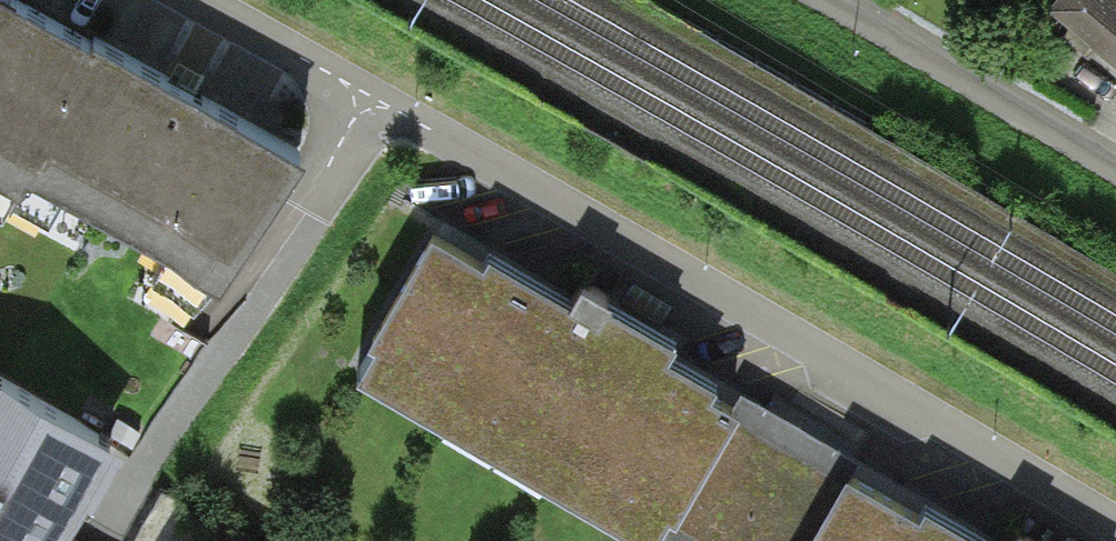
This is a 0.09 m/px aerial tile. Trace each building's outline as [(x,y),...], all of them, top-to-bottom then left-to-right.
[(71,0),(0,0),(0,147),(18,158),(26,142),(92,12),(71,0)] [(1048,13),(1115,70),(1115,0),(1058,0),(1048,13)] [(304,123),(95,7),(92,12),(26,142),(220,244),(304,123)] [(571,276),(490,228),(484,237),(433,207),(367,318),(375,323),(357,352),(650,525),(668,494),(674,497),(739,388),(711,371),(718,361),(668,332),(676,318),(609,278),(612,273),(583,256),(571,276)] [(0,353),(0,540),(49,540),(88,467),(96,471),(103,457),(124,418),(0,353)] [(739,388),(674,497),(668,494),(650,525),(678,540),(793,540),(848,449),(850,443),(742,381),(739,388)] [(848,449),(793,540),(1062,540),(1045,531),(1048,526),(1018,509),(1006,529),(925,482),(919,491),(848,449)] [(188,526),(179,540),(213,540),(188,526)]
